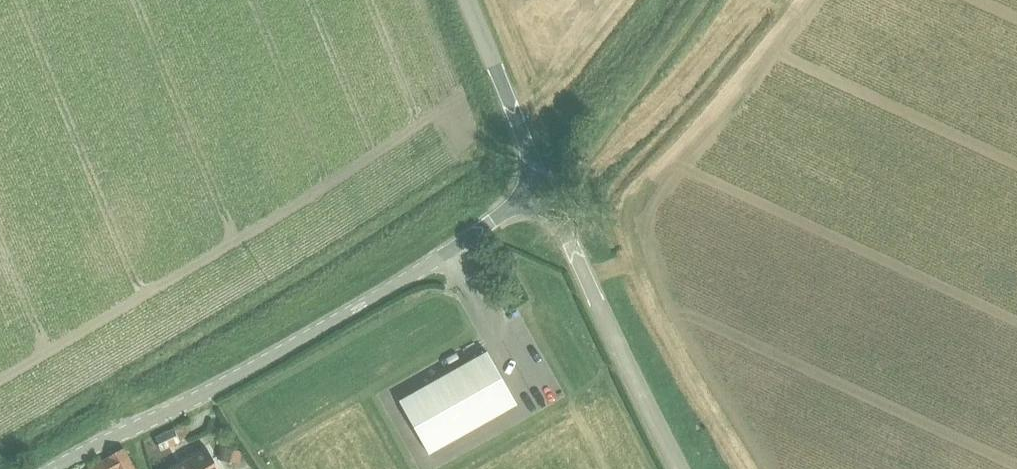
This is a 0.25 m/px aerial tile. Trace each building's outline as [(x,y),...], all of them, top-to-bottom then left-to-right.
[(507,301),(520,292),(515,285),(502,294),(507,301)] [(429,454),(517,404),(487,351),(399,401),(429,454)] [(181,441),(175,428),(156,436),(161,449),(181,441)] [(124,446),(108,456),(109,457),(88,468),(137,468),(124,446)] [(224,446),(221,457),(232,461),(235,449),(224,446)] [(208,448),(171,468),(220,468),(208,448)]
